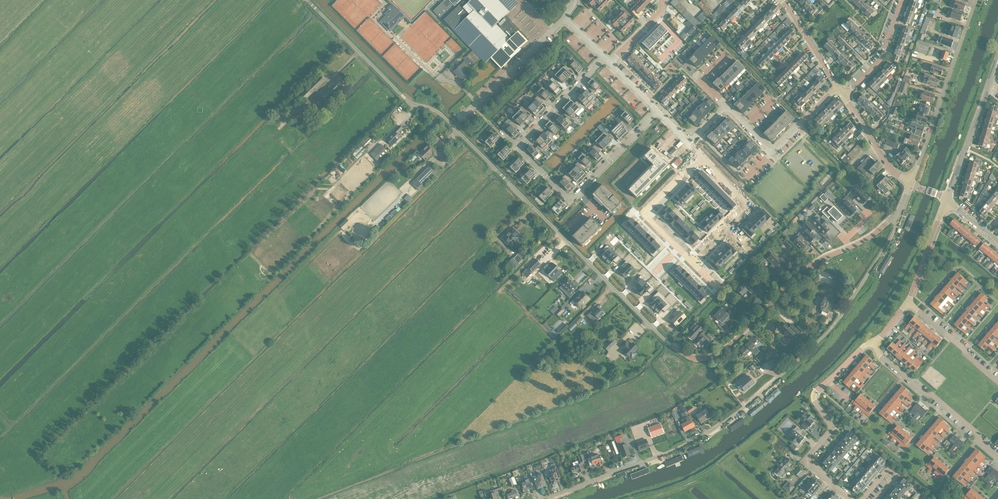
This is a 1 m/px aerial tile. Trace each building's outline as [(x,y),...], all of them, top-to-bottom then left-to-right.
[(457,8),(455,6),(461,0),(445,0),(433,11),(443,22),(444,21),(457,8)] [(516,6),(518,4),(514,0),(465,0),(457,8),(444,21),(473,51),(466,57),(475,66),(481,59),(485,63),(491,58),(518,32),(510,22),(509,23),(506,21),(509,18),(506,15),(516,6)] [(587,2),(592,7),(593,5),(600,12),(612,0),(611,0),(589,0),(587,2)] [(646,6),(640,0),(636,4),(642,10),(646,6)] [(730,1),(730,3),(731,4),(733,1),(738,6),(736,9),(740,13),(744,9),(735,0),(730,0),(730,1)] [(744,9),(748,5),(744,0),(741,3),(738,0),(735,0),(744,9)] [(861,9),(866,4),(862,0),(857,5),(861,9)] [(920,3),(918,3),(912,0),(910,6),(916,8),(918,9),(920,3)] [(808,11),(814,5),(810,1),(804,7),(808,11)] [(964,12),(965,9),(967,5),(957,1),(954,9),(964,12)] [(636,4),(634,2),(630,6),(632,8),(630,10),(635,15),(637,12),(638,14),(642,10),(636,4)] [(866,4),(861,9),(865,13),(871,7),(872,7),(868,3),(866,4)] [(405,16),(396,8),(392,4),(387,8),(388,10),(384,14),(387,17),(381,22),(390,31),(405,16)] [(770,9),(775,14),(779,10),(775,5),(770,9)] [(817,16),(824,9),(820,6),(817,8),(814,5),(808,11),(813,16),(815,14),(817,16)] [(622,11),(611,23),(615,28),(616,27),(623,33),(635,21),(630,17),(629,18),(629,17),(631,15),(622,7),(620,9),(622,11)] [(740,13),(736,9),(735,9),(733,7),(729,11),(731,13),(736,18),(740,13)] [(871,7),(865,13),(869,18),(871,16),(872,16),(875,16),(877,14),(877,11),(874,8),(872,8),(871,7)] [(771,18),(775,14),(770,9),(766,14),(771,18)] [(916,14),(914,14),(908,11),(906,17),(914,20),(916,14)] [(961,21),(963,15),(963,14),(954,11),(951,18),(961,21)] [(732,22),(736,18),(731,13),(727,17),(732,22)] [(673,14),(667,20),(677,30),(683,24),(673,14)] [(772,20),(771,19),(771,18),(766,14),(762,18),(767,23),(769,20),(771,22),(772,20)] [(700,24),(696,19),(694,17),(689,22),(696,28),(700,24)] [(728,26),(732,22),(727,17),(723,22),(728,26)] [(912,27),(914,20),(906,17),(904,23),(910,25),(910,26),(912,27)] [(924,25),(919,39),(923,40),(925,37),(931,18),(927,17),(924,25)] [(762,27),(767,23),(762,18),(758,22),(762,27)] [(850,29),(855,25),(851,20),(850,22),(847,20),(844,23),(850,29)] [(689,28),(684,32),(689,37),(696,29),(695,28),(689,22),(688,21),(685,24),(689,28)] [(723,31),(728,26),(723,22),(719,25),(718,24),(715,27),(719,31),(722,29),(723,31)] [(758,31),(762,27),(758,22),(753,26),(758,31)] [(660,24),(655,29),(663,37),(668,32),(660,24)] [(854,34),(859,29),(855,25),(850,29),(854,34)] [(953,25),(949,36),(957,39),(959,34),(960,34),(961,31),(960,31),(961,28),(953,25)] [(754,36),(758,31),(753,26),(749,31),(754,36)] [(909,35),(910,32),(913,33),(914,30),(906,27),(906,28),(904,27),(902,33),(909,35)] [(655,29),(651,33),(659,41),(663,37),(655,29)] [(858,38),(863,33),(859,29),(854,34),(857,36),(855,37),(857,39),(858,38)] [(786,34),(791,38),(795,34),(791,30),(786,34)] [(750,40),(754,36),(749,31),(745,35),(750,40)] [(515,53),(528,41),(518,32),(491,58),(492,60),(501,69),(516,54),(515,53)] [(651,33),(646,38),(654,46),(659,41),(651,33)] [(863,42),(867,37),(863,33),(858,38),(861,40),(859,41),(861,43),(862,42),(863,42)] [(787,43),(791,38),(786,34),(782,38),(787,43)] [(715,47),(719,44),(711,35),(707,39),(715,47)] [(752,42),(750,40),(745,35),(741,39),(748,46),(752,42)] [(937,43),(952,48),(954,41),(940,36),(937,43)] [(867,46),(872,41),(867,37),(863,42),(867,46)] [(646,38),(641,43),(643,44),(644,46),(646,47),(648,49),(649,51),(650,50),(654,46),(646,38)] [(783,47),(787,43),(782,38),(778,42),(783,47)] [(712,51),(715,47),(707,39),(703,43),(712,51)] [(744,50),(744,51),(748,46),(741,39),(737,44),(739,46),(737,49),(741,53),(744,50)] [(834,46),(828,40),(823,44),(825,46),(825,47),(829,51),(834,46)] [(925,42),(923,41),(919,40),(915,51),(918,52),(927,55),(931,44),(925,42)] [(872,41),(867,46),(871,50),(876,45),(872,41)] [(779,51),(783,47),(778,42),(774,47),(779,51)] [(708,55),(712,51),(703,43),(699,47),(701,48),(708,55)] [(838,50),(836,47),(837,46),(835,44),(834,46),(829,51),(833,55),(838,50)] [(903,52),(905,46),(898,44),(896,50),(903,52)] [(774,55),(779,51),(774,47),(770,51),(774,55)] [(704,59),(708,55),(701,48),(697,52),(704,59)] [(842,54),(844,52),(840,48),(838,50),(833,55),(837,59),(842,54)] [(770,60),(774,55),(770,51),(765,55),(770,60)] [(950,53),(944,51),(941,59),(947,61),(950,53)] [(700,63),(704,59),(697,52),(693,56),(700,63)] [(799,56),(804,62),(808,57),(803,52),(799,56)] [(842,54),(837,59),(841,63),(846,58),(848,56),(844,52),(842,54)] [(632,55),(626,61),(630,64),(638,56),(634,53),(632,55)] [(693,56),(692,54),(687,59),(693,65),(693,64),(697,67),(701,63),(700,63),(693,56)] [(766,64),(770,60),(765,55),(761,59),(766,64)] [(863,64),(865,62),(862,59),(858,55),(856,56),(856,57),(863,64)] [(638,56),(630,64),(634,68),(640,62),(641,60),(638,56)] [(800,66),(804,62),(799,56),(795,60),(800,66)] [(471,70),(475,66),(466,57),(464,59),(465,61),(453,72),(463,82),(473,72),(471,70)] [(846,58),(841,63),(845,67),(851,62),(850,62),(846,58)] [(762,68),(766,64),(761,59),(757,64),(762,68)] [(796,70),(800,66),(795,60),(791,64),(796,70)] [(850,72),(851,70),(853,73),(856,70),(856,68),(855,67),(856,66),(856,64),(852,60),(850,62),(851,62),(845,67),(850,72)] [(575,70),(578,74),(583,69),(575,61),(568,68),(570,70),(573,73),(575,70)] [(737,61),(733,65),(740,72),(744,68),(737,61)] [(640,62),(634,68),(638,72),(644,66),(640,62)] [(792,74),(796,70),(791,64),(787,68),(792,74)] [(890,73),(894,69),(895,70),(898,67),(892,64),(891,65),(890,64),(885,68),(890,73)] [(559,71),(567,79),(571,75),(568,72),(570,70),(568,68),(565,65),(559,71)] [(733,65),(729,69),(736,76),(740,72),(733,65)] [(933,65),(931,72),(941,76),(944,69),(933,65)] [(641,76),(648,70),(644,66),(638,72),(641,76)] [(815,67),(809,73),(811,75),(813,77),(815,75),(814,73),(817,70),(818,69),(815,67)] [(788,78),(792,74),(787,68),(783,73),(788,78)] [(892,75),(890,73),(885,68),(881,72),(888,79),(892,75)] [(729,69),(725,73),(732,80),(736,76),(729,69)] [(645,80),(651,73),(648,70),(641,76),(645,80)] [(563,84),(567,79),(559,71),(552,78),(555,81),(557,82),(559,80),(563,84)] [(315,77),(318,79),(301,95),(306,100),(327,79),(320,72),(315,77)] [(884,83),(888,79),(881,72),(877,76),(884,83)] [(649,83),(655,77),(651,73),(645,80),(649,83)] [(725,73),(722,77),(728,84),(732,80),(725,73)] [(784,82),(788,78),(783,73),(779,77),(784,82)] [(683,85),(687,81),(681,75),(677,79),(683,85)] [(912,77),(905,75),(903,81),(910,83),(912,77)] [(938,87),(940,81),(929,78),(930,76),(925,75),(923,83),(927,85),(928,84),(938,87)] [(880,87),(884,83),(877,76),(873,80),(880,87)] [(653,87),(659,81),(655,77),(649,83),(653,87)] [(718,80),(725,87),(728,84),(722,77),(718,80)] [(780,86),(784,82),(779,77),(775,81),(780,86)] [(817,81),(822,86),(826,81),(821,77),(817,81)] [(339,92),(344,86),(338,79),(322,95),(329,102),(339,92)] [(594,93),(600,87),(592,79),(588,83),(591,87),(589,89),(592,92),(594,93)] [(683,85),(677,79),(673,83),(679,89),(681,91),(685,87),(683,85)] [(896,79),(894,84),(896,86),(898,88),(900,89),(902,82),(900,81),(898,81),(896,79)] [(713,84),(717,87),(716,88),(720,92),(725,87),(718,80),(717,80),(716,80),(713,84)] [(813,85),(818,90),(822,86),(817,81),(816,80),(814,82),(815,83),(813,85)] [(876,92),(880,87),(873,80),(869,85),(876,92)] [(557,95),(561,91),(558,87),(560,85),(557,82),(555,81),(548,88),(552,92),(552,91),(557,95)] [(659,81),(653,87),(656,91),(663,85),(659,81)] [(909,84),(904,83),(902,82),(900,89),(898,95),(899,96),(901,92),(906,94),(909,84)] [(676,93),(679,89),(673,83),(669,86),(676,93)] [(755,87),(762,94),(766,90),(759,83),(755,87)] [(813,85),(811,83),(806,87),(808,89),(813,94),(818,90),(813,85)] [(546,91),(541,86),(534,93),(537,96),(540,99),(542,97),(546,101),(550,96),(546,92),(546,91)] [(672,97),(676,93),(669,86),(666,90),(672,97)] [(755,87),(751,91),(758,98),(762,94),(755,87)] [(809,98),(813,94),(808,89),(804,93),(809,98)] [(668,100),(672,97),(666,90),(662,94),(668,100)] [(590,102),(597,96),(594,93),(592,92),(590,94),(587,91),(582,95),(584,97),(590,102)] [(751,91),(747,95),(754,102),(758,98),(751,91)] [(935,95),(922,92),(920,99),(933,103),(934,101),(935,100),(935,98),(935,95)] [(805,102),(809,98),(804,93),(800,97),(805,102)] [(861,93),(857,97),(859,99),(858,100),(862,104),(868,99),(861,93)] [(664,104),(668,100),(662,94),(658,98),(664,104)] [(587,108),(592,104),(590,102),(584,97),(582,95),(578,99),(581,102),(579,104),(582,108),(584,109),(586,107),(587,108)] [(747,95),(743,99),(750,105),(754,102),(747,95)] [(805,102),(800,97),(798,95),(792,102),(797,107),(799,105),(801,107),(805,102)] [(540,112),(544,108),(541,104),(543,102),(540,99),(537,96),(531,103),(540,112)] [(711,110),(715,106),(707,98),(703,102),(704,103),(711,110)] [(299,99),(287,111),(291,114),(303,103),(299,99)] [(743,99),(740,102),(746,109),(747,109),(750,105),(743,99)] [(840,101),(839,102),(837,101),(838,100),(836,99),(835,99),(831,103),(839,110),(844,105),(840,101)] [(866,108),(872,103),(868,99),(862,104),(866,108)] [(579,104),(576,101),(574,104),(571,100),(566,105),(573,111),(576,114),(582,108),(579,104)] [(871,112),(877,106),(873,102),(872,103),(866,108),(871,112)] [(532,113),(536,116),(540,112),(531,103),(524,109),(527,112),(530,115),(532,113)] [(707,114),(711,110),(704,103),(700,107),(707,114)] [(743,114),(746,111),(739,103),(735,107),(739,111),(740,110),(743,114)] [(837,112),(839,110),(831,103),(827,107),(834,115),(835,115),(837,112)] [(997,113),(997,110),(997,107),(991,104),(989,111),(997,113)] [(562,109),(566,112),(563,114),(566,117),(570,120),(576,114),(573,111),(566,105),(562,109)] [(919,113),(929,116),(932,109),(920,105),(918,113),(919,113)] [(524,122),(529,118),(525,114),(527,112),(524,109),(522,106),(515,113),(516,114),(524,122)] [(875,117),(881,110),(877,106),(871,112),(875,117)] [(704,118),(707,114),(700,107),(697,111),(704,118)] [(780,107),(773,114),(775,116),(782,109),(780,107)] [(830,119),(834,115),(827,107),(823,112),(830,119)] [(287,112),(283,108),(273,118),(277,122),(287,112)] [(881,110),(875,117),(876,118),(875,119),(878,122),(879,121),(881,120),(883,122),(887,117),(885,115),(883,112),(881,110)] [(700,121),(704,118),(697,111),(693,115),(700,121)] [(782,116),(790,123),(794,119),(786,111),(782,116)] [(625,121),(629,124),(633,120),(625,112),(618,118),(621,121),(623,123),(625,121)] [(826,123),(830,119),(823,112),(818,116),(826,123)] [(700,121),(695,117),(693,115),(691,113),(686,118),(688,120),(692,124),(693,123),(696,126),(701,122),(700,121)] [(927,124),(929,116),(919,113),(916,121),(927,124)] [(517,123),(520,126),(524,122),(516,114),(510,120),(511,122),(515,125),(517,123)] [(560,125),(565,130),(572,123),(570,120),(566,117),(564,119),(561,116),(557,120),(561,125),(560,125)] [(771,116),(764,123),(766,125),(773,118),(771,116)] [(785,128),(790,123),(782,116),(777,120),(785,128)] [(819,130),(826,123),(818,116),(814,120),(814,121),(815,123),(814,124),(819,130)] [(996,118),(995,119),(987,116),(986,122),(996,125),(997,119),(996,118)] [(732,131),(736,127),(728,118),(724,122),(730,129),(732,131)] [(780,133),(785,128),(777,120),(772,125),(780,133)] [(560,130),(555,125),(554,126),(550,121),(545,126),(549,129),(546,131),(549,134),(553,137),(555,135),(560,130)] [(618,122),(614,126),(623,136),(627,131),(624,128),(626,126),(623,123),(621,121),(619,123),(618,122)] [(514,138),(519,133),(515,130),(518,128),(515,125),(511,122),(504,129),(509,134),(510,133),(514,138)] [(727,133),(730,129),(724,122),(720,126),(727,133)] [(850,132),(851,131),(855,128),(851,124),(852,124),(850,122),(850,123),(849,122),(845,127),(850,132)] [(924,132),(926,127),(918,125),(919,124),(913,122),(911,128),(914,129),(924,132)] [(776,137),(780,133),(772,125),(768,129),(776,137)] [(397,134),(400,131),(403,129),(400,126),(395,131),(395,132),(386,140),(392,146),(401,137),(397,134)] [(623,136),(614,126),(607,132),(610,136),(613,139),(615,136),(619,140),(623,136)] [(723,137),(727,133),(720,126),(716,130),(723,137)] [(852,134),(850,132),(845,127),(841,131),(848,138),(852,134)] [(991,134),(992,130),(984,128),(982,134),(992,137),(993,134),(991,134)] [(771,142),(776,137),(768,129),(763,134),(771,142)] [(923,137),(924,132),(914,129),(912,134),(923,137)] [(604,130),(598,136),(599,138),(607,145),(612,141),(611,141),(613,139),(610,136),(607,132),(604,130)] [(719,141),(723,137),(716,130),(712,134),(719,141)] [(844,143),(848,138),(841,131),(836,135),(844,143)] [(854,136),(855,137),(856,138),(859,141),(863,136),(858,131),(854,136)] [(491,136),(485,142),(491,148),(492,147),(494,149),(497,146),(495,144),(494,143),(500,137),(498,135),(496,136),(493,132),(490,135),(491,136)] [(547,136),(544,133),(540,137),(549,146),(555,140),(553,137),(549,134),(547,136)] [(719,141),(712,134),(712,133),(707,137),(711,141),(710,141),(716,147),(721,142),(719,141)] [(371,140),(371,139),(373,137),(370,134),(368,137),(367,136),(360,143),(365,147),(371,140)] [(992,139),(992,137),(982,134),(981,140),(989,142),(990,138),(992,139)] [(838,149),(844,143),(836,135),(832,140),(833,140),(832,141),(833,141),(831,143),(838,149)] [(910,140),(920,143),(922,138),(912,135),(910,140)] [(535,141),(536,142),(539,145),(536,147),(541,152),(543,153),(549,146),(540,137),(535,141)] [(600,146),(603,150),(607,145),(599,138),(593,144),(594,145),(598,148),(600,146)] [(919,148),(920,143),(910,140),(905,138),(904,143),(919,148)] [(994,143),(989,142),(981,140),(979,146),(982,147),(982,150),(988,152),(989,149),(987,148),(988,144),(993,146),(994,143)] [(753,153),(757,150),(753,146),(754,145),(750,141),(745,146),(753,153)] [(388,151),(381,144),(370,154),(378,162),(388,151)] [(436,150),(429,144),(419,154),(426,160),(432,153),(433,154),(436,150)] [(745,146),(744,144),(740,148),(748,157),(752,153),(753,154),(753,153),(745,146)] [(497,155),(503,161),(507,157),(507,156),(513,150),(510,147),(509,148),(506,145),(503,148),(503,149),(497,155)] [(598,148),(594,145),(587,153),(592,158),(593,157),(597,161),(602,157),(598,153),(601,151),(598,148)] [(366,150),(361,146),(352,154),(357,159),(366,150)] [(530,155),(534,159),(541,152),(536,147),(534,149),(531,146),(527,150),(531,154),(530,155)] [(895,159),(901,165),(907,160),(906,159),(909,155),(910,151),(907,147),(904,150),(904,151),(901,154),(900,153),(895,159)] [(745,160),(748,157),(740,148),(736,152),(745,160)] [(628,187),(627,189),(636,198),(669,166),(652,149),(644,157),(653,166),(628,190),(627,189),(629,188),(628,187)] [(847,155),(852,160),(858,154),(853,149),(847,155)] [(583,163),(586,167),(590,162),(586,158),(587,157),(582,152),(577,157),(578,159),(576,161),(577,162),(581,165),(583,163)] [(741,164),(745,160),(736,152),(732,156),(734,157),(741,164)] [(846,165),(852,160),(847,155),(842,161),(846,165)] [(859,170),(857,173),(860,176),(866,182),(867,182),(868,180),(871,178),(882,166),(877,162),(876,163),(869,156),(857,168),(859,170)] [(516,161),(510,167),(516,173),(518,171),(520,173),(522,171),(520,169),(519,169),(525,162),(523,160),(522,161),(518,157),(515,160),(516,161)] [(737,168),(741,164),(734,157),(730,161),(737,168)] [(981,165),(982,162),(975,159),(974,163),(971,161),(969,167),(979,170),(980,168),(978,167),(979,164),(981,165)] [(571,169),(580,178),(585,174),(581,170),(584,168),(581,165),(577,162),(571,169)] [(427,167),(417,178),(412,182),(419,189),(437,171),(430,164),(427,167)] [(978,173),(979,170),(969,167),(967,173),(975,176),(976,172),(978,173)] [(527,172),(521,178),(527,184),(531,180),(530,180),(537,173),(534,171),(533,172),(529,169),(526,172),(527,172)] [(573,179),(576,182),(580,178),(571,169),(565,175),(571,181),(573,179)] [(697,175),(695,177),(698,180),(705,174),(701,171),(699,173),(698,173),(696,175),(697,175)] [(974,179),(975,176),(967,173),(965,179),(975,182),(976,179),(974,179)] [(705,174),(698,180),(702,184),(708,178),(705,174)] [(563,186),(568,191),(572,186),(569,183),(571,181),(565,175),(558,182),(563,187),(563,186)] [(883,175),(879,179),(881,182),(889,189),(893,185),(885,177),(883,175)] [(708,178),(702,184),(705,187),(712,181),(708,178)] [(974,188),(975,182),(965,179),(964,185),(972,187),(974,188)] [(712,181),(705,187),(709,191),(715,184),(712,181)] [(881,182),(877,186),(879,188),(878,189),(881,192),(882,191),(884,193),(886,195),(887,193),(887,191),(889,189),(881,182)] [(689,183),(686,187),(693,194),(697,191),(689,183)] [(715,184),(709,191),(712,194),(719,188),(715,184)] [(593,194),(611,213),(621,203),(603,185),(593,194)] [(971,190),(972,187),(964,185),(962,190),(972,193),(973,191),(971,190)] [(545,190),(539,196),(545,202),(549,198),(548,198),(555,191),(552,189),(551,190),(547,187),(544,190),(545,190)] [(686,187),(682,191),(691,200),(694,196),(693,194),(686,187)] [(719,188),(712,194),(716,198),(722,191),(719,188)] [(851,191),(847,195),(853,201),(856,197),(862,204),(868,198),(859,189),(853,194),(851,191)] [(962,190),(960,196),(968,199),(968,200),(965,203),(966,204),(970,208),(972,205),(973,204),(969,201),(970,199),(972,193),(962,190)] [(682,191),(678,195),(685,202),(686,204),(691,200),(682,191)] [(722,191),(716,198),(719,201),(725,195),(722,191)] [(404,199),(408,203),(415,196),(411,192),(404,199)] [(993,195),(991,193),(987,197),(989,199),(995,204),(997,201),(997,199),(993,195)] [(678,195),(674,199),(681,206),(685,202),(678,195)] [(725,195),(719,201),(722,204),(729,198),(725,195)] [(844,203),(840,207),(850,216),(852,214),(854,212),(856,210),(852,206),(853,206),(852,205),(854,203),(854,204),(855,204),(847,196),(842,201),(844,203)] [(729,198),(722,204),(726,208),(732,202),(729,198)] [(558,203),(552,209),(557,215),(561,211),(561,210),(567,204),(564,201),(563,203),(560,199),(557,202),(558,203)] [(992,208),(995,204),(989,199),(986,203),(992,208)] [(732,202),(726,208),(729,211),(731,210),(732,210),(734,208),(733,208),(736,205),(732,202)] [(988,212),(992,208),(986,203),(983,207),(988,212)] [(983,207),(981,206),(975,212),(980,216),(982,214),(985,216),(988,212),(983,207)] [(664,212),(661,214),(665,218),(672,211),(668,207),(666,210),(665,209),(663,211),(664,212)] [(827,207),(822,212),(828,218),(831,216),(837,222),(843,216),(833,207),(830,210),(827,207)] [(763,209),(759,214),(766,221),(767,222),(772,218),(763,209)] [(716,210),(712,214),(719,221),(723,217),(716,210)] [(672,211),(665,218),(669,222),(676,215),(672,211)] [(712,214),(708,217),(715,225),(719,221),(712,214)] [(759,214),(755,218),(762,225),(766,221),(759,214)] [(916,216),(911,214),(905,229),(910,231),(916,216)] [(676,215),(669,222),(672,226),(680,219),(676,215)] [(706,216),(702,220),(711,229),(715,225),(708,217),(706,216)] [(582,247),(601,228),(591,218),(572,237),(582,247)] [(626,220),(621,225),(627,231),(636,222),(632,218),(628,222),(626,220)] [(755,218),(751,221),(759,229),(762,225),(755,218)] [(817,218),(812,222),(824,234),(829,230),(825,226),(827,224),(822,219),(820,220),(817,218)] [(680,219),(673,226),(676,230),(684,223),(680,219)] [(955,228),(959,223),(955,219),(950,224),(955,228)] [(702,220),(698,224),(707,233),(711,229),(702,220)] [(751,221),(747,225),(755,233),(759,229),(751,221)] [(636,222),(627,231),(632,235),(632,234),(640,227),(636,222)] [(810,232),(813,230),(814,228),(808,222),(803,226),(804,228),(800,232),(805,237),(810,242),(815,237),(810,232)] [(684,223),(676,230),(680,234),(687,227),(684,223)] [(959,232),(964,226),(959,223),(955,228),(959,232)] [(747,225),(743,230),(752,239),(756,235),(755,233),(747,225)] [(964,235),(968,230),(964,226),(959,232),(964,235)] [(640,227),(632,234),(636,238),(644,231),(640,227)] [(687,227),(680,234),(684,238),(691,230),(687,227)] [(511,237),(517,243),(522,238),(512,228),(502,238),(506,242),(511,237)] [(691,230),(684,238),(688,242),(695,234),(691,230)] [(968,239),(972,234),(968,230),(964,235),(968,239)] [(644,231),(636,238),(640,242),(648,234),(644,231)] [(803,240),(805,237),(800,232),(797,235),(800,237),(795,242),(802,249),(807,244),(803,240)] [(648,234),(640,242),(644,246),(652,238),(648,234)] [(695,234),(688,242),(692,245),(695,243),(697,241),(699,238),(695,234)] [(972,243),(977,237),(972,234),(968,239),(972,243)] [(977,237),(972,243),(977,246),(981,241),(977,237)] [(652,238),(644,246),(643,247),(647,251),(656,243),(652,238)] [(656,243),(647,251),(654,257),(659,252),(657,250),(660,247),(656,243)] [(729,243),(725,248),(733,256),(734,257),(738,253),(729,243)] [(984,253),(989,247),(984,243),(980,249),(984,253)] [(605,252),(601,257),(605,261),(614,252),(607,245),(602,250),(605,252)] [(989,256),(993,251),(989,247),(984,253),(989,256)] [(725,248),(721,252),(729,260),(733,256),(725,248)] [(993,260),(997,254),(993,251),(989,256),(993,260)] [(614,252),(605,261),(609,265),(613,261),(616,263),(621,259),(614,252)] [(721,252),(717,256),(724,263),(725,264),(729,260),(721,252)] [(777,256),(772,252),(770,254),(771,255),(767,259),(772,264),(768,268),(773,273),(783,264),(784,266),(791,259),(785,253),(780,259),(777,256)] [(514,259),(518,264),(522,260),(517,255),(514,259)] [(717,256),(712,260),(720,268),(724,263),(717,256)] [(895,259),(890,256),(880,273),(884,276),(895,259)] [(513,258),(508,263),(514,269),(519,264),(518,264),(514,259),(513,258)] [(535,260),(527,268),(532,273),(540,265),(535,260)] [(712,260),(708,264),(716,272),(720,268),(712,260)] [(624,269),(620,273),(625,278),(634,269),(626,261),(621,266),(624,269)] [(547,264),(543,268),(546,270),(544,272),(554,281),(563,272),(560,269),(560,270),(553,263),(550,267),(547,264)] [(673,267),(668,272),(675,278),(683,270),(679,266),(675,269),(673,267)] [(683,270),(675,278),(679,282),(687,274),(683,270)] [(967,280),(964,278),(958,273),(954,278),(960,282),(965,287),(967,285),(964,283),(967,280)] [(679,282),(678,283),(682,287),(683,287),(691,278),(687,274),(679,282)] [(639,282),(633,288),(638,292),(646,283),(642,280),(644,278),(641,275),(636,280),(639,282)] [(560,288),(570,298),(575,293),(573,291),(577,287),(567,277),(560,284),(562,285),(560,288)] [(691,278),(683,287),(687,291),(688,290),(695,282),(691,278)] [(960,282),(954,278),(950,282),(956,287),(961,292),(963,290),(957,285),(960,282)] [(736,290),(742,296),(748,290),(751,294),(755,291),(751,287),(752,286),(747,281),(741,287),(740,286),(736,290)] [(646,283),(638,292),(642,296),(647,291),(650,293),(655,288),(648,282),(646,283)] [(695,282),(688,290),(692,294),(699,286),(695,282)] [(840,295),(844,285),(837,282),(835,288),(836,288),(834,293),(840,295)] [(954,289),(956,287),(950,282),(946,287),(952,291),(952,292),(957,296),(959,294),(954,289)] [(699,286),(692,294),(696,297),(703,290),(699,286)] [(950,294),(952,292),(952,291),(946,287),(943,291),(948,296),(951,298),(954,301),(955,299),(950,294)] [(696,297),(695,298),(701,305),(706,300),(704,298),(708,294),(703,290),(696,297)] [(654,301),(650,305),(654,310),(665,299),(665,298),(658,291),(651,299),(654,301)] [(943,291),(939,296),(947,303),(949,301),(951,298),(948,296),(943,291)] [(581,293),(573,301),(581,308),(583,309),(585,306),(584,305),(590,299),(584,294),(583,292),(581,293)] [(983,303),(987,298),(982,293),(978,298),(983,303)] [(939,296),(935,300),(941,305),(943,307),(945,305),(947,303),(939,296)] [(828,314),(830,309),(834,301),(825,297),(821,307),(824,308),(822,311),(828,314)] [(983,303),(978,298),(974,302),(983,310),(982,310),(985,312),(987,310),(984,308),(986,305),(983,303)] [(665,299),(654,310),(658,314),(662,310),(665,312),(671,306),(665,299)] [(943,307),(941,305),(935,300),(931,305),(937,309),(942,314),(944,312),(941,310),(943,307)] [(982,310),(983,310),(974,302),(970,307),(976,312),(978,314),(981,317),(983,315),(980,312),(982,310)] [(970,307),(966,311),(972,316),(977,321),(979,319),(976,316),(978,314),(976,312),(970,307)] [(556,313),(559,316),(564,311),(561,308),(556,313)] [(730,316),(722,308),(714,316),(720,322),(718,324),(724,330),(728,326),(724,322),(730,316)] [(591,312),(587,316),(594,323),(598,319),(604,313),(599,309),(597,311),(596,310),(593,313),(591,312)] [(675,317),(671,321),(672,322),(671,323),(674,326),(675,325),(676,326),(685,317),(677,309),(672,315),(675,317)] [(977,321),(972,316),(966,311),(962,316),(968,321),(974,325),(977,321)] [(968,321),(962,316),(959,320),(964,325),(968,328),(970,330),(972,328),(966,323),(968,321)] [(910,323),(905,328),(907,330),(910,327),(912,329),(914,326),(914,327),(919,321),(915,317),(911,322),(910,323)] [(955,325),(960,330),(966,334),(968,332),(965,331),(968,328),(964,325),(959,320),(955,325)] [(919,330),(924,325),(919,321),(914,327),(914,326),(912,329),(910,332),(912,334),(916,328),(919,330)] [(566,323),(558,331),(560,334),(568,326),(566,323)] [(791,327),(790,327),(786,324),(779,331),(780,330),(790,339),(793,335),(795,337),(799,332),(800,333),(803,330),(798,326),(796,328),(792,324),(791,325),(793,326),(791,328),(791,327)] [(694,329),(689,335),(694,340),(703,330),(698,325),(694,329)] [(921,332),(923,334),(928,329),(924,325),(919,330),(914,336),(916,338),(921,332)] [(928,338),(933,332),(928,329),(923,334),(928,338)] [(701,334),(694,342),(700,347),(703,344),(706,346),(708,344),(710,342),(713,339),(715,337),(709,331),(707,333),(706,332),(704,331),(701,334)] [(933,342),(937,336),(933,332),(928,338),(932,342),(933,342)] [(996,337),(990,332),(986,336),(992,341),(997,346),(997,345),(997,343),(994,339),(996,337)] [(761,340),(757,337),(755,339),(752,336),(748,340),(750,341),(740,350),(743,354),(744,353),(746,355),(751,351),(755,356),(760,351),(755,346),(761,340)] [(935,348),(937,346),(942,340),(937,336),(933,342),(932,342),(928,347),(930,349),(933,346),(935,348)] [(992,341),(986,336),(982,341),(988,346),(993,350),(995,348),(990,344),(992,341)] [(603,347),(608,351),(617,342),(613,338),(603,347)] [(897,347),(902,341),(900,340),(895,345),(893,343),(888,348),(892,352),(897,347)] [(638,349),(632,343),(630,346),(626,341),(621,346),(625,351),(624,352),(629,357),(630,356),(632,357),(634,356),(635,354),(634,352),(638,349)] [(984,350),(988,346),(982,341),(979,345),(984,350)] [(902,351),(907,345),(905,343),(900,349),(897,347),(892,352),(897,356),(902,351)] [(909,352),(911,349),(909,347),(904,353),(902,351),(897,356),(901,360),(906,354),(906,355),(909,352)] [(771,348),(767,352),(772,357),(776,353),(771,348)] [(911,358),(916,353),(914,351),(909,357),(906,355),(906,354),(901,360),(906,364),(911,358)] [(876,368),(870,363),(873,360),(867,355),(863,360),(869,365),(868,365),(874,370),(876,368)] [(910,368),(918,359),(920,357),(918,355),(913,360),(911,358),(906,364),(910,368)] [(915,372),(920,366),(924,360),(922,359),(920,361),(918,359),(910,368),(915,372)] [(866,367),(868,365),(869,365),(863,360),(859,364),(868,372),(870,374),(872,372),(866,367)] [(866,374),(868,372),(859,364),(855,369),(864,376),(866,379),(868,377),(866,374)] [(862,379),(864,376),(855,369),(851,373),(857,378),(863,383),(864,381),(862,379)] [(855,381),(857,378),(851,373),(848,378),(853,383),(859,388),(861,386),(855,381)] [(747,375),(737,383),(744,391),(754,383),(747,375)] [(849,387),(853,383),(848,378),(844,382),(849,387)] [(913,399),(907,395),(909,392),(903,386),(899,391),(906,397),(905,397),(911,401),(913,399)] [(778,388),(766,400),(770,404),(782,392),(778,388)] [(903,399),(905,397),(906,397),(899,391),(895,395),(902,401),(907,406),(909,404),(903,399)] [(854,399),(852,402),(856,406),(857,405),(857,406),(865,397),(861,394),(856,400),(854,399)] [(900,404),(902,401),(895,395),(891,400),(898,405),(898,406),(900,408),(903,410),(905,408),(900,404)] [(856,406),(854,408),(856,410),(858,407),(860,409),(868,400),(865,397),(857,406),(857,405),(856,406)] [(868,400),(860,409),(863,412),(861,414),(863,416),(865,413),(865,412),(872,403),(868,400)] [(898,406),(898,405),(891,400),(887,404),(894,410),(899,415),(901,413),(896,408),(898,406)] [(872,403),(865,412),(865,413),(869,417),(872,414),(870,413),(875,406),(872,403)] [(918,413),(922,407),(917,403),(913,408),(918,413)] [(761,404),(748,414),(752,417),(764,408),(761,404)] [(890,414),(894,410),(887,404),(884,409),(890,414)] [(683,406),(679,407),(682,413),(681,414),(684,419),(685,418),(687,421),(681,425),(685,432),(686,431),(686,432),(689,431),(688,430),(690,429),(690,430),(695,427),(691,420),(693,419),(690,415),(687,411),(683,406)] [(916,419),(920,415),(923,417),(927,412),(922,407),(918,413),(912,419),(917,423),(919,422),(916,419)] [(893,416),(890,414),(884,409),(880,413),(892,424),(893,421),(891,419),(893,417),(893,416)] [(706,410),(696,416),(701,423),(705,421),(711,417),(706,410)] [(805,414),(800,419),(804,422),(801,426),(806,430),(809,427),(810,428),(815,422),(812,420),(814,418),(809,414),(808,416),(805,414)] [(743,418),(728,428),(732,433),(746,423),(743,418)] [(949,426),(946,423),(940,418),(936,422),(943,428),(942,428),(948,433),(950,431),(947,428),(949,426)] [(942,428),(943,428),(936,422),(932,427),(939,432),(942,428)] [(648,428),(651,437),(664,433),(660,423),(648,428)] [(797,441),(800,444),(804,439),(804,438),(808,433),(803,429),(802,430),(797,426),(794,430),(795,431),(791,436),(794,438),(792,440),(796,443),(797,441)] [(891,431),(888,433),(893,437),(893,436),(894,437),(901,429),(898,426),(893,432),(891,431)] [(936,435),(939,432),(932,427),(928,431),(935,437),(940,442),(942,440),(936,435)] [(893,437),(891,440),(892,441),(895,439),(897,441),(905,432),(901,429),(894,437),(893,436),(893,437)] [(933,440),(935,437),(928,431),(925,436),(934,444),(936,446),(938,444),(933,440)] [(856,444),(860,439),(850,432),(847,436),(856,444)] [(905,432),(897,441),(900,443),(898,446),(899,447),(902,445),(902,444),(902,443),(909,435),(905,432)] [(852,449),(856,444),(847,436),(845,435),(843,438),(844,439),(842,440),(852,449)] [(909,435),(902,443),(902,444),(902,445),(906,448),(909,446),(907,444),(911,440),(912,438),(909,435)] [(954,444),(959,439),(954,435),(950,440),(954,444)] [(932,446),(934,444),(925,436),(921,440),(927,446),(932,451),(934,449),(932,446)] [(636,443),(639,451),(649,447),(646,439),(636,443)] [(848,453),(852,449),(842,440),(841,439),(839,442),(840,443),(838,445),(848,453)] [(953,451),(957,446),(960,449),(964,444),(959,439),(954,444),(949,451),(954,455),(956,453),(953,451)] [(927,446),(921,440),(917,445),(929,455),(930,453),(925,448),(927,446)] [(619,454),(614,441),(609,443),(613,452),(608,454),(609,457),(614,455),(614,456),(619,454)] [(844,458),(848,453),(838,445),(837,444),(835,447),(836,448),(834,449),(844,458)] [(626,445),(619,447),(623,457),(630,454),(626,445)] [(702,446),(686,452),(689,458),(704,451),(702,446)] [(840,462),(844,458),(834,449),(833,448),(831,452),(832,452),(830,454),(840,462)] [(986,457),(983,455),(977,450),(973,454),(982,462),(985,464),(986,462),(984,460),(986,457)] [(599,454),(590,457),(590,458),(593,465),(596,464),(598,464),(599,467),(602,466),(601,462),(599,454)] [(836,467),(840,462),(830,454),(829,456),(828,455),(825,458),(827,459),(836,467)] [(886,462),(876,454),(872,459),(881,467),(882,466),(886,462)] [(973,454),(969,459),(978,466),(978,467),(981,469),(982,467),(985,464),(982,462),(973,454)] [(682,456),(665,463),(667,468),(684,460),(682,456)] [(928,462),(925,465),(930,469),(931,468),(932,469),(933,467),(934,467),(933,467),(938,461),(934,457),(929,463),(928,462)] [(788,458),(775,471),(781,476),(783,477),(787,473),(790,469),(788,468),(790,467),(793,463),(788,458)] [(823,464),(832,471),(836,467),(827,459),(823,464)] [(881,467),(872,459),(868,463),(878,472),(878,471),(879,470),(880,471),(883,468),(882,466),(881,467)] [(978,467),(978,466),(969,459),(965,463),(974,471),(977,473),(979,471),(976,469),(978,467)] [(576,467),(571,469),(572,473),(578,471),(579,473),(584,471),(581,463),(579,464),(578,461),(573,463),(574,466),(576,465),(576,467)] [(933,467),(937,470),(942,464),(938,461),(933,467),(934,467),(933,467)] [(868,463),(865,468),(874,476),(875,474),(876,475),(879,472),(878,471),(878,472),(868,463)] [(974,471),(965,463),(962,468),(971,475),(970,476),(973,478),(975,476),(972,473),(974,471)] [(554,473),(549,475),(552,483),(553,483),(553,484),(555,483),(555,482),(559,481),(558,479),(560,478),(556,467),(555,464),(551,465),(552,469),(554,473)] [(937,470),(934,472),(937,475),(935,477),(936,479),(939,476),(939,475),(946,467),(942,464),(937,470)] [(794,472),(800,478),(805,473),(798,467),(794,472)] [(945,477),(944,476),(949,469),(946,467),(939,475),(939,476),(943,480),(945,477)] [(986,482),(996,471),(991,467),(987,472),(989,474),(985,478),(983,476),(981,478),(986,482)] [(651,473),(649,468),(631,474),(634,480),(651,473)] [(874,476),(865,468),(861,472),(870,481),(870,480),(872,479),(873,480),(875,477),(874,476)] [(968,478),(970,476),(971,475),(962,468),(958,472),(964,477),(964,478),(969,482),(971,480),(968,478)] [(994,478),(997,480),(997,479),(997,472),(996,471),(986,482),(991,487),(993,485),(990,482),(994,478)] [(870,480),(870,481),(861,472),(857,477),(866,485),(868,483),(869,484),(871,481),(870,480)] [(964,478),(964,477),(958,472),(954,477),(966,487),(967,485),(962,480),(964,478)] [(546,486),(544,480),(542,474),(538,476),(539,478),(534,480),(538,489),(539,488),(539,489),(542,488),(542,487),(546,486)] [(808,476),(799,485),(803,489),(804,488),(809,492),(809,491),(817,482),(816,482),(812,478),(811,479),(808,476)] [(857,477),(853,481),(862,489),(862,490),(863,491),(866,488),(865,487),(866,485),(857,477)] [(528,490),(532,488),(529,478),(525,480),(525,482),(522,483),(523,486),(522,487),(524,494),(528,492),(528,490)] [(900,483),(908,489),(907,489),(909,491),(913,486),(904,478),(900,483)] [(853,481),(849,486),(858,494),(862,490),(862,489),(853,481)] [(896,487),(904,494),(907,489),(908,489),(900,483),(899,481),(896,484),(897,485),(896,487)] [(790,482),(785,487),(791,492),(795,487),(790,482)] [(809,492),(813,496),(814,495),(817,498),(816,498),(817,498),(824,490),(821,487),(821,486),(817,482),(809,491),(809,492)] [(896,487),(895,486),(892,489),(893,490),(892,491),(900,498),(904,494),(896,487)] [(962,496),(965,498),(969,498),(975,492),(972,489),(966,495),(965,494),(963,496),(962,496)] [(514,492),(514,490),(511,491),(512,492),(507,494),(509,498),(518,496),(516,491),(514,492)] [(817,498),(831,498),(833,497),(828,492),(828,493),(824,490),(817,498)] [(900,498),(892,491),(891,490),(888,493),(889,494),(888,496),(891,498),(899,498),(900,498)] [(488,496),(489,498),(498,498),(495,492),(492,494),(491,491),(485,493),(486,496),(488,496)]
